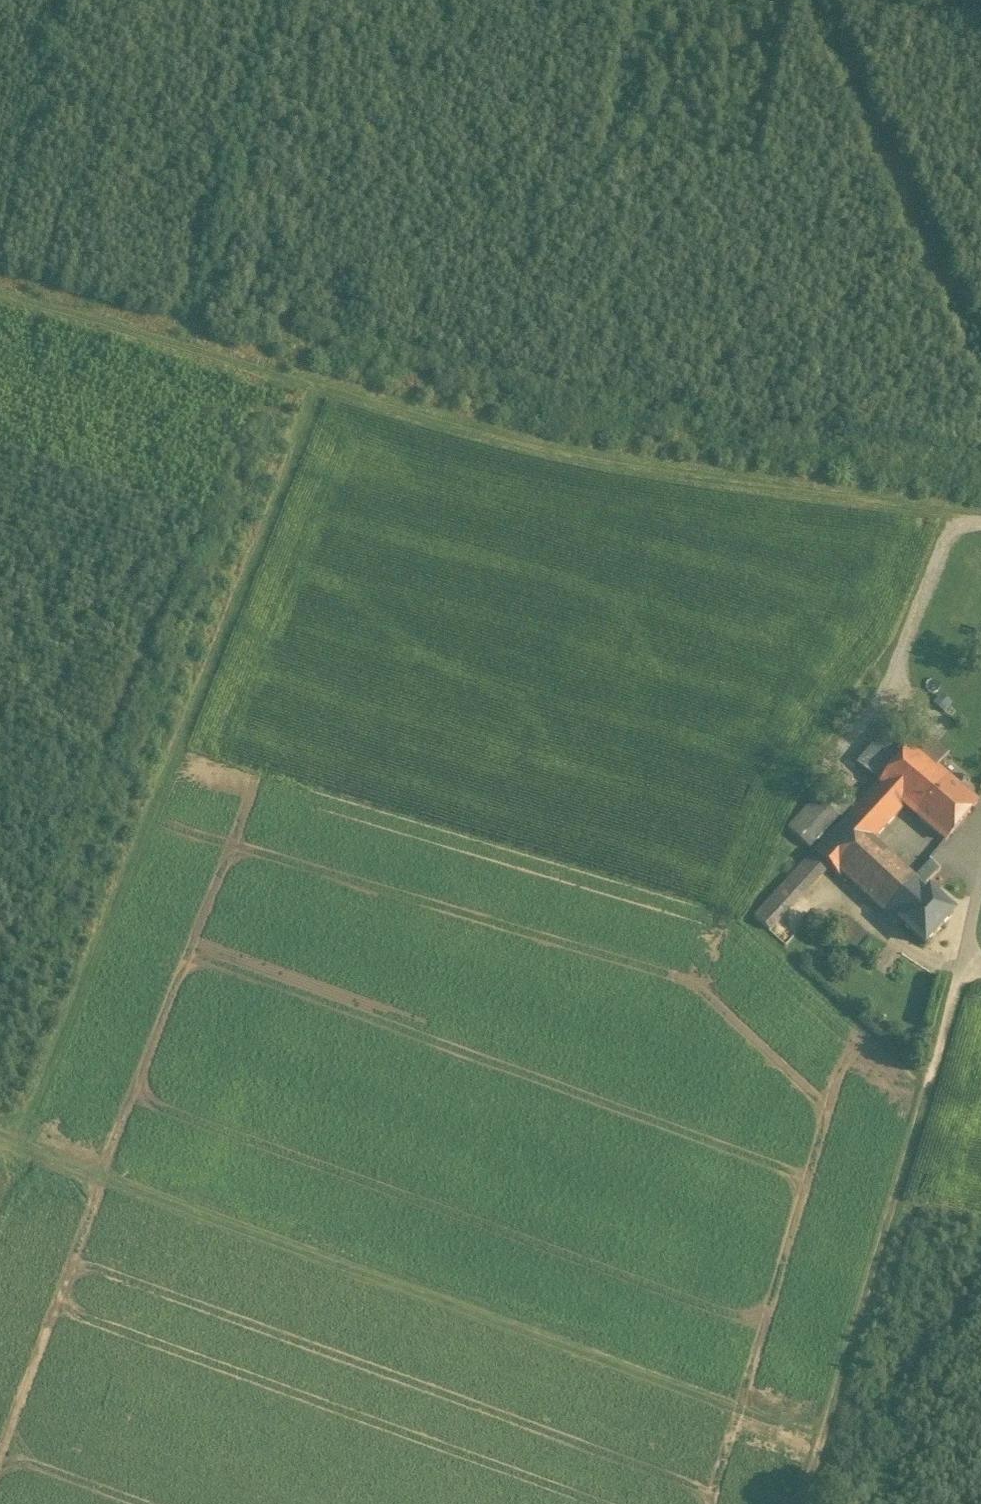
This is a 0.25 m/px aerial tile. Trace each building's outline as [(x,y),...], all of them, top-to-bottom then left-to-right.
[(900,759),(910,746),(888,727),(878,740),(900,759)] [(900,759),(878,740),(858,765),(879,783),(900,759)] [(913,813),(944,776),(910,746),(900,759),(879,783),(907,808),(913,813)] [(944,776),(913,813),(945,840),(976,803),(944,776)] [(907,808),(879,783),(851,813),(879,837),(907,808)] [(815,800),(787,830),(809,850),(817,841),(820,837),(837,820),(815,800)] [(879,837),(851,813),(824,841),(821,845),(813,853),(828,867),(840,878),(843,875),(875,841),(879,837)] [(901,920),(929,891),(924,887),(915,878),(875,841),(843,875),(898,926),(903,922),(901,920)] [(828,867),(813,853),(755,916),(770,930),(828,867)] [(931,861),(915,878),(924,887),(941,870),(931,861)] [(953,914),(929,891),(901,920),(903,922),(925,943),(953,914)] [(844,899),(829,916),(858,944),(874,928),(844,899)]
